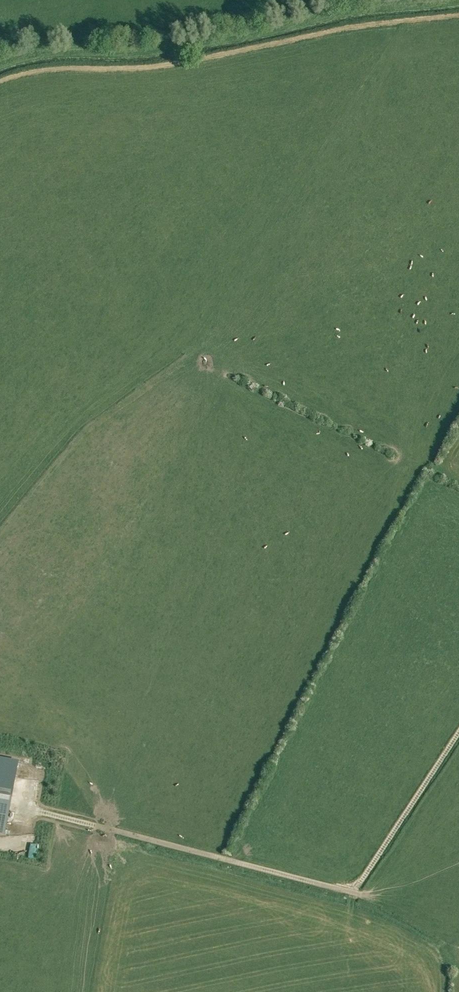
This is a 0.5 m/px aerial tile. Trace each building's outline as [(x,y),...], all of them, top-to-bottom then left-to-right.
[(4,833),(17,762),(0,759),(0,832),(4,833)]
